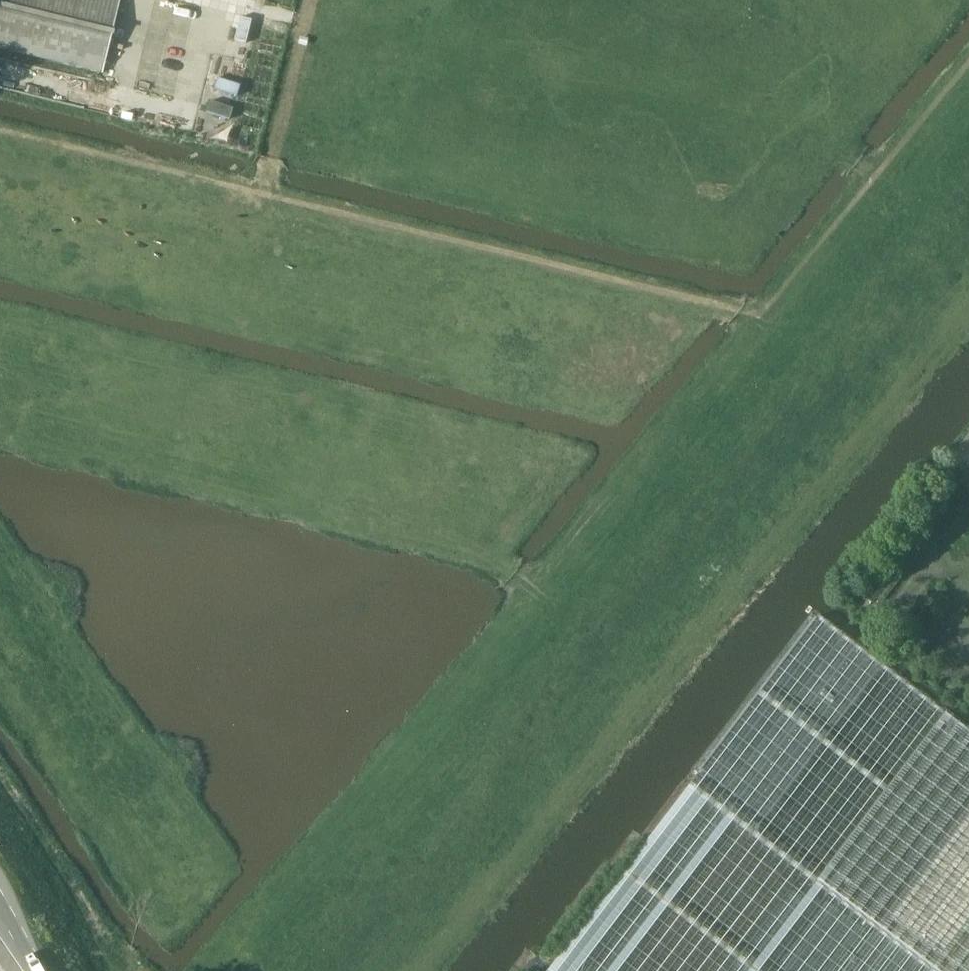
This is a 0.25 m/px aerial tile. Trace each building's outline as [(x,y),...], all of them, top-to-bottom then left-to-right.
[(102,74),(120,0),(0,0),(0,49),(102,74)] [(239,92),(241,81),(219,77),(217,89),(239,92)] [(231,119),(235,104),(213,99),(209,114),(231,119)] [(968,465),(968,433),(949,460),(964,471),(968,465)] [(943,712),(816,616),(546,970),(968,970),(968,731),(943,712)]
